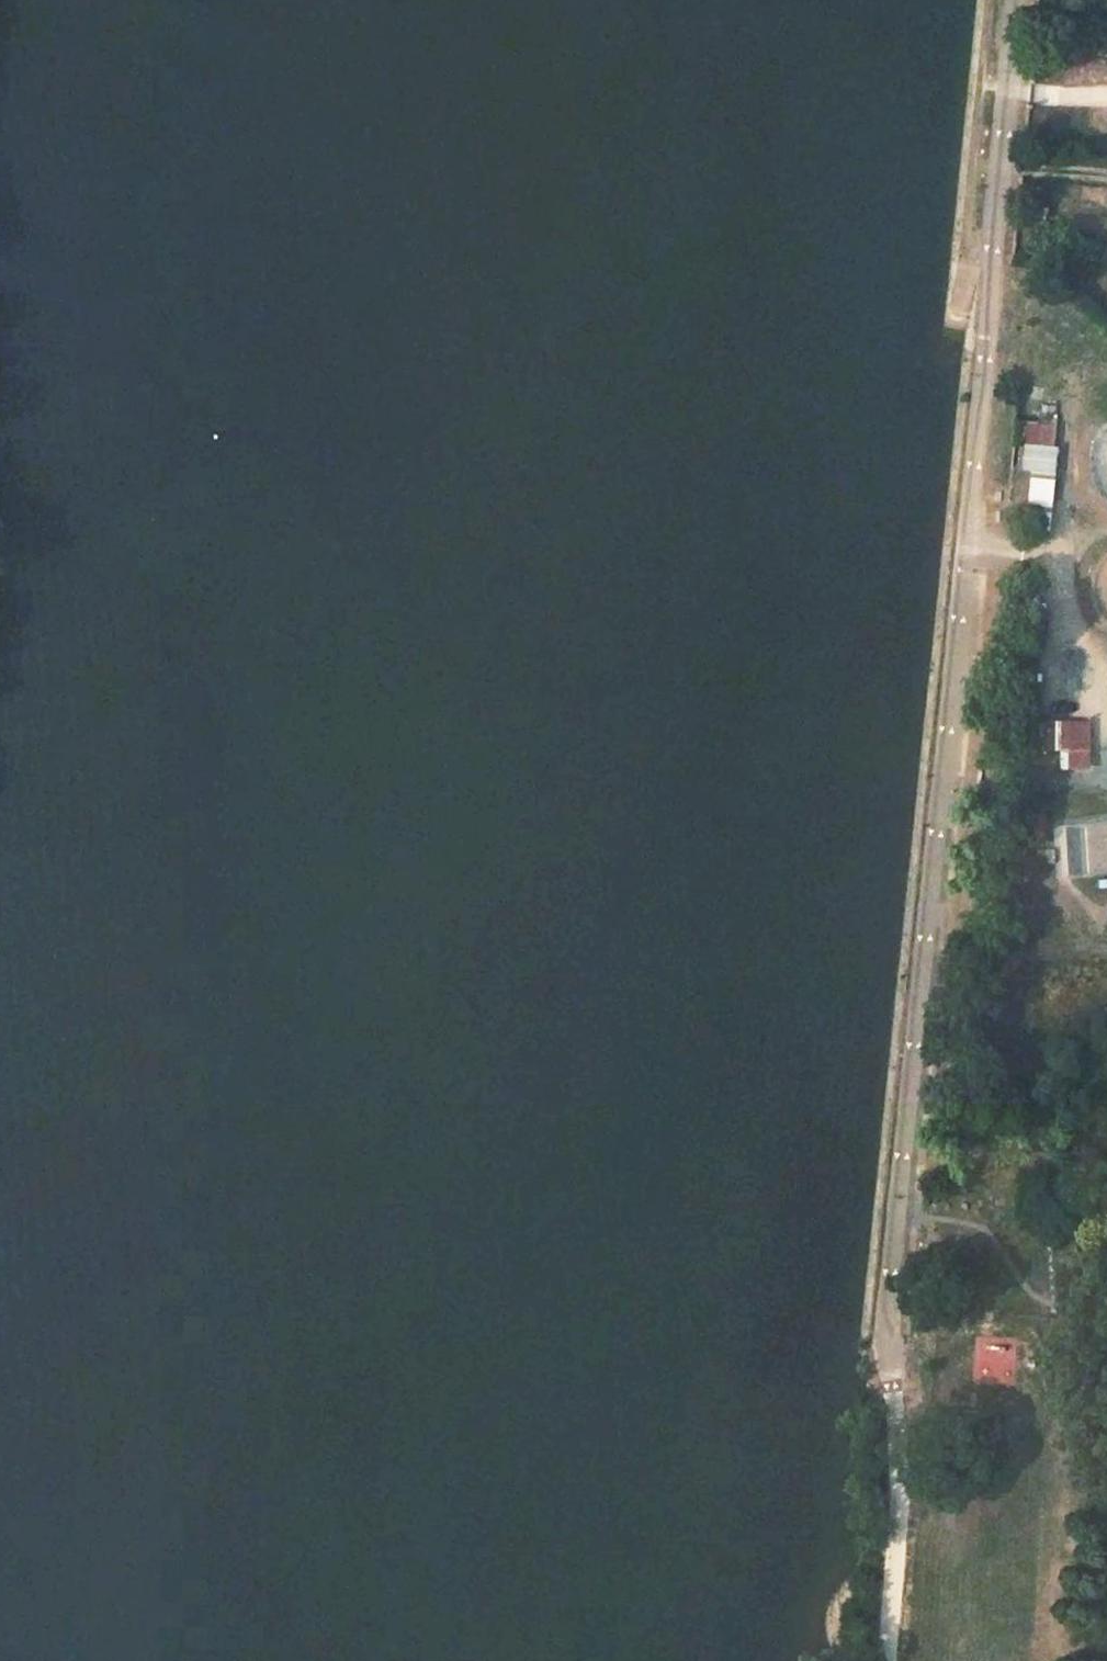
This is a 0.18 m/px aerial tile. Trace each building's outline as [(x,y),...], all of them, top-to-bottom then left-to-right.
[(1045,515),(1057,425),(1019,420),(1013,470),(1026,472),(1021,512),(1045,515)] [(1026,508),(1026,527),(1046,527),(1046,508),(1026,508)] [(1088,722),(1045,722),(1045,751),(1059,751),(1059,769),(1088,769),(1088,722)] [(1058,874),(1106,871),(1106,821),(1056,824),(1058,874)]
